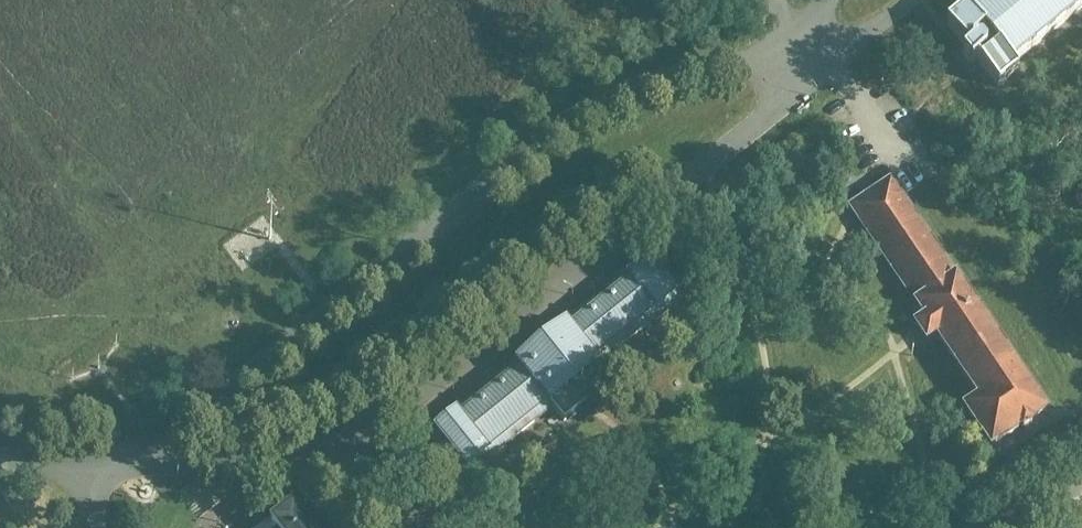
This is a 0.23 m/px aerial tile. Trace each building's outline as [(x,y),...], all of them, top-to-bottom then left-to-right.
[(971,13),(966,7),(946,23),(967,50),(962,54),(971,65),(976,61),(998,87),(1018,71),(1013,64),(1081,8),(1081,0),(987,0),(971,13)] [(1030,421),(1045,411),(890,181),(875,191),(873,190),(866,195),(867,196),(851,207),(926,319),(916,325),(926,341),(937,334),(980,398),(965,408),(991,447),(1021,427),(1023,430),(1032,424),(1030,421)] [(456,416),(437,431),(431,437),(461,474),(467,469),(473,475),(497,455),(495,453),(552,407),(564,422),(611,384),(596,365),(654,319),(655,322),(680,302),(675,296),(648,262),(629,277),(631,279),(568,330),(566,327),(518,365),(521,368),(458,419),(456,416)] [(320,508),(304,521),(292,505),(270,523),(268,521),(260,527),(336,527),(320,508)]
